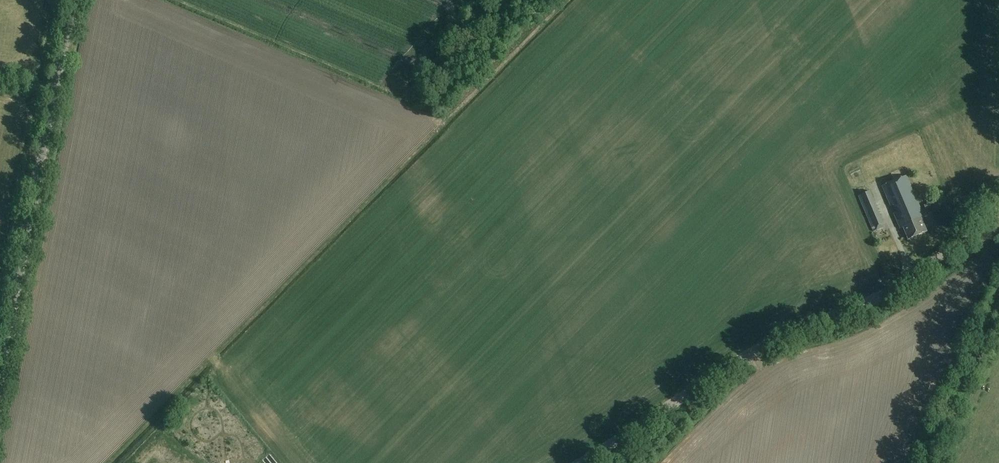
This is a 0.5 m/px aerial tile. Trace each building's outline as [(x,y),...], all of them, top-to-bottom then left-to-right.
[(927,232),(921,217),(923,216),(907,177),(883,187),(901,229),(904,227),(909,240),(927,232)] [(923,244),(925,254),(933,253),(930,242),(923,244)] [(554,462),(575,462),(569,454),(554,462)]
